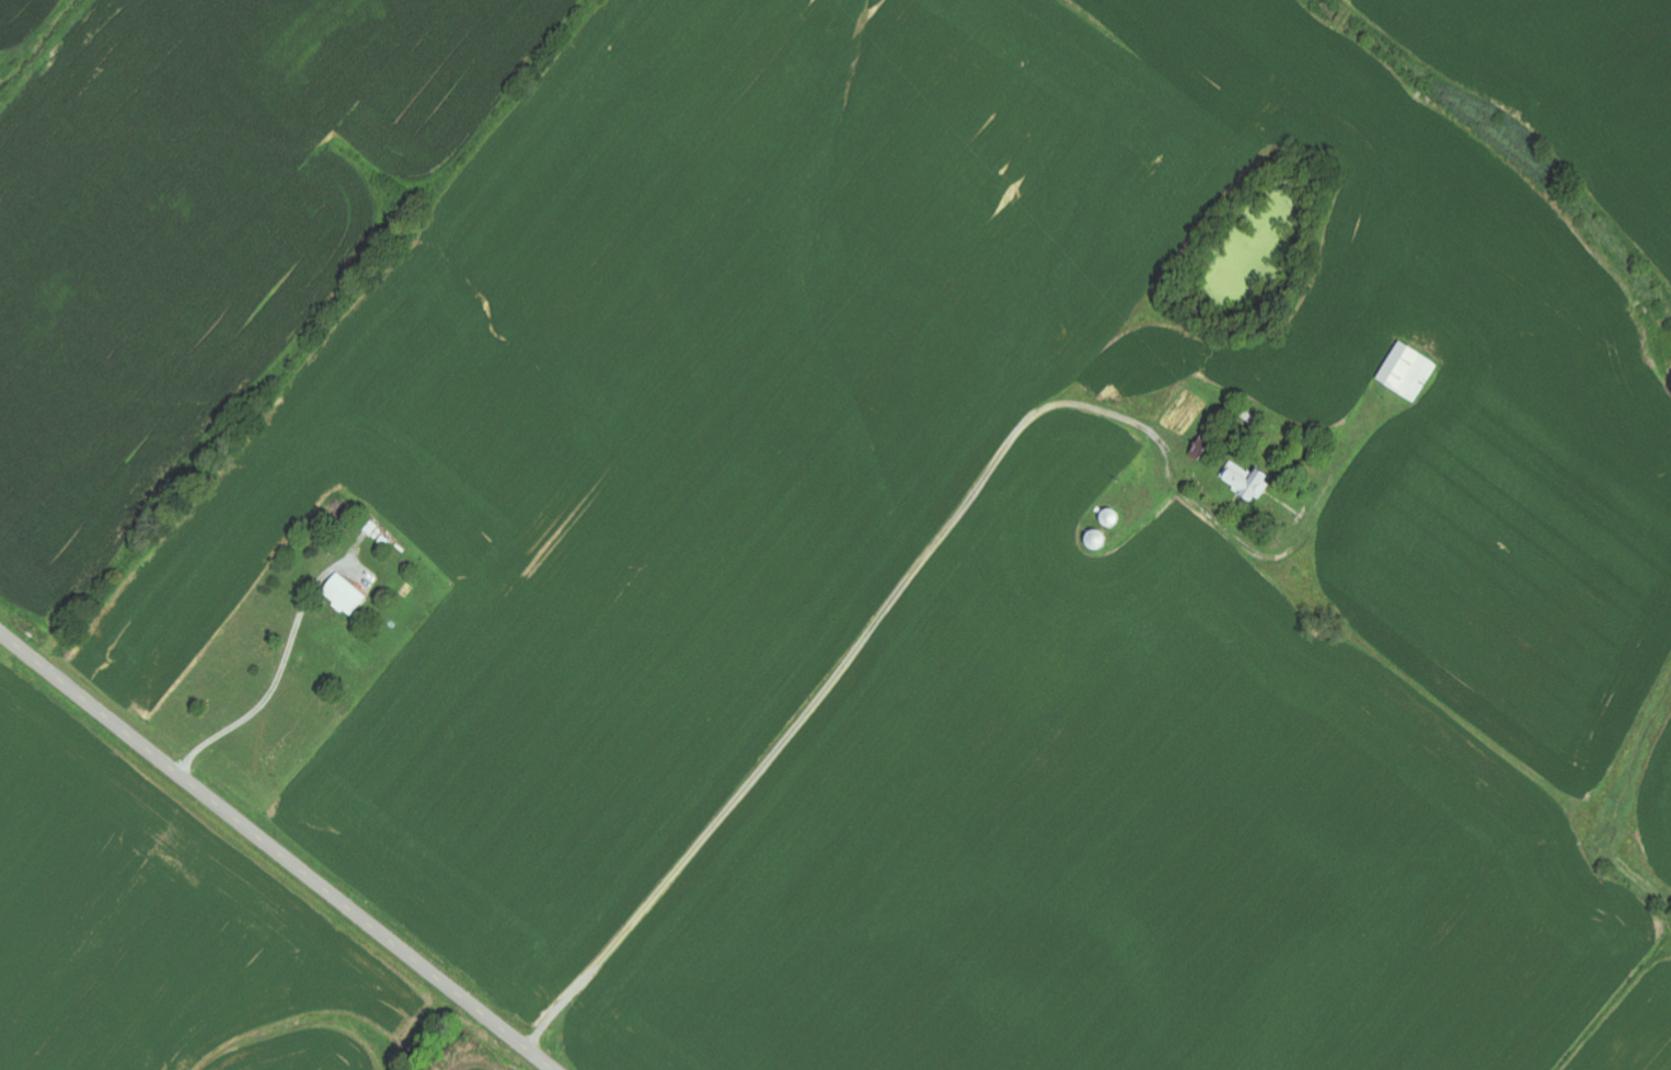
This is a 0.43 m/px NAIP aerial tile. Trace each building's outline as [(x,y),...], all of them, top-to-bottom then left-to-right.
[(1380,382),(1417,405),(1441,366),(1404,344),(1380,382)] [(1251,484),(1237,475),(1230,487),(1258,504),(1273,478),(1260,470),(1251,484)] [(368,599),(341,574),(324,592),(351,618),(368,599)]
